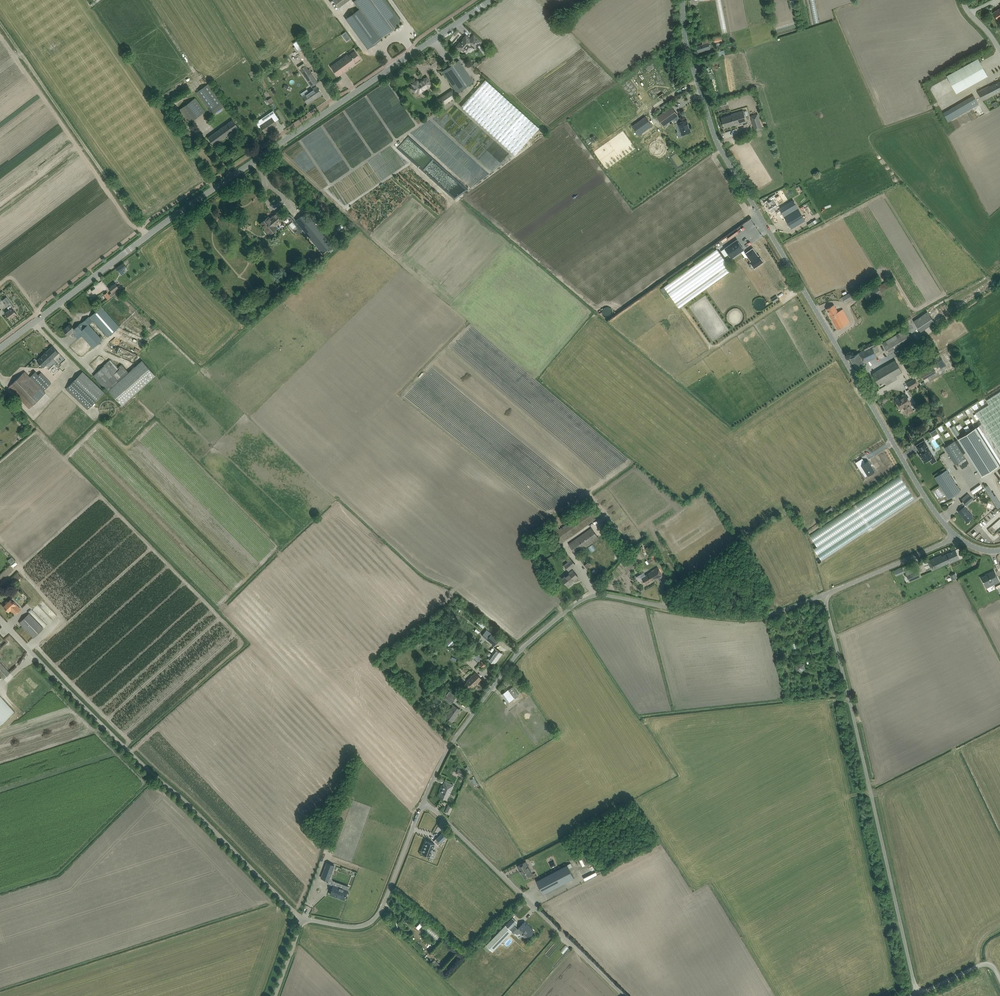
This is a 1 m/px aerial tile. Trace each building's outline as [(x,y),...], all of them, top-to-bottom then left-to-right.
[(353,2),(362,14),(376,34),(370,38),(373,43),(380,39),(400,24),(403,23),(386,0),(355,0),(353,2)] [(475,48),(481,42),(473,35),(470,40),(466,36),(456,47),(462,51),(462,52),(463,52),(464,51),(470,44),(475,48)] [(703,44),(697,46),(699,52),(711,48),(708,39),(702,41),(703,44)] [(342,59),(332,66),(338,75),(348,68),(348,67),(350,66),(354,64),(353,63),(359,58),(355,51),(348,56),(347,55),(344,57),(345,59),(342,60),(342,59)] [(369,56),(352,69),(357,76),(376,61),(377,62),(381,59),(379,57),(381,55),(378,52),(369,58),(369,56)] [(947,75),(957,93),(988,76),(978,58),(947,75)] [(473,81),(462,64),(459,60),(442,71),(457,92),(473,81)] [(306,65),(300,69),(304,76),(308,82),(311,86),(318,82),(315,78),(309,69),(308,70),(306,65)] [(417,80),(412,84),(414,88),(413,89),(415,92),(417,91),(418,94),(432,84),(427,77),(419,82),(417,80)] [(515,155),(539,127),(485,79),(461,107),(515,155)] [(978,92),(983,100),(999,91),(999,81),(990,87),(989,86),(978,92)] [(212,114),(225,105),(209,83),(196,92),(212,114)] [(307,104),(308,104),(313,100),(322,94),(316,86),(302,96),(305,99),(304,100),(305,100),(307,104)] [(943,112),(949,121),(979,104),(974,95),(943,112)] [(187,123),(192,120),(205,110),(196,98),(178,110),(187,123)] [(668,109),(658,116),(664,125),(672,119),(674,118),(675,117),(678,115),(672,107),(668,109)] [(744,110),(736,112),(731,114),(721,117),(724,127),(738,123),(738,124),(747,121),(744,110)] [(758,113),(751,116),(752,119),(752,120),(755,131),(762,129),(758,113)] [(265,132),(277,125),(274,120),(269,114),(265,116),(268,120),(260,125),(262,128),(265,132)] [(678,115),(675,117),(678,122),(675,123),(678,132),(680,131),(681,136),(687,134),(687,133),(691,132),(687,119),(682,121),(678,115)] [(644,117),(631,126),(635,133),(649,124),(644,117)] [(213,145),(238,127),(233,119),(208,137),(213,145)] [(784,201),(781,196),(775,200),(773,198),(767,202),(771,210),(778,206),(777,205),(784,201)] [(791,197),(790,197),(786,200),(788,203),(779,208),(791,229),(805,220),(800,211),(805,208),(804,205),(798,208),(793,199),(795,198),(794,196),(792,197),(791,197)] [(270,219),(268,217),(261,223),(269,233),(274,229),(275,230),(277,228),(276,226),(285,218),(278,211),(274,216),(274,217),(270,219)] [(296,220),(294,221),(303,234),(305,232),(323,253),(331,247),(334,244),(306,211),(296,220)] [(737,239),(725,248),(729,254),(732,258),(741,251),(745,257),(748,257),(746,253),(744,250),(744,249),(737,239)] [(753,248),(746,253),(748,257),(751,261),(751,262),(749,264),(752,269),(754,267),(755,268),(763,261),(759,256),(758,256),(753,248)] [(664,287),(661,289),(663,293),(667,291),(679,308),(683,305),(684,305),(705,289),(732,269),(730,267),(717,249),(664,286),(664,287)] [(123,263),(116,268),(121,275),(126,271),(124,269),(126,267),(123,263)] [(120,289),(121,287),(119,285),(118,286),(115,283),(109,288),(112,292),(109,294),(107,292),(104,294),(108,299),(120,289)] [(851,292),(847,295),(842,297),(845,302),(854,297),(851,292)] [(14,306),(7,296),(2,300),(9,310),(5,313),(10,319),(17,314),(12,307),(14,306)] [(838,312),(834,305),(826,309),(837,329),(850,322),(843,309),(842,310),(838,312)] [(76,335),(79,332),(93,347),(102,339),(89,324),(93,320),(108,337),(119,327),(101,307),(89,317),(89,316),(81,323),(81,322),(74,328),(70,324),(63,330),(68,335),(72,331),(76,335)] [(140,309),(136,313),(143,321),(147,317),(140,309)] [(913,321),(921,331),(935,322),(928,311),(913,321)] [(906,328),(884,342),(882,343),(889,354),(913,339),(906,328)] [(863,352),(863,351),(850,358),(856,368),(865,363),(877,357),(875,353),(880,350),(877,345),(883,342),(881,338),(875,341),(874,341),(863,347),(865,351),(863,352)] [(52,346),(37,360),(43,367),(47,364),(49,367),(55,361),(53,358),(59,353),(52,346)] [(940,369),(941,368),(946,365),(940,355),(935,358),(938,363),(934,365),(935,367),(938,366),(940,369)] [(110,359),(93,376),(105,390),(107,388),(122,405),(156,375),(142,360),(129,372),(122,364),(118,367),(110,359)] [(902,372),(896,360),(872,373),(879,385),(885,382),(887,385),(897,379),(895,376),(902,372)] [(920,375),(923,380),(937,372),(934,367),(920,375)] [(51,383),(44,376),(41,372),(38,375),(35,372),(30,377),(25,371),(9,387),(29,409),(45,393),(43,391),(51,383)] [(66,389),(88,410),(105,392),(83,372),(66,389)] [(919,384),(916,378),(907,383),(910,389),(919,384)] [(975,412),(982,423),(975,428),(999,465),(999,467),(999,391),(986,400),(989,404),(975,412)] [(896,400),(896,401),(901,409),(903,407),(907,414),(913,411),(909,404),(911,403),(906,394),(902,396),(903,397),(899,399),(899,398),(898,398),(896,399),(896,400)] [(552,402),(549,405),(619,464),(622,461),(600,443),(601,442),(552,402)] [(574,428),(546,406),(543,410),(571,431),(574,428)] [(526,423),(553,445),(555,443),(553,441),(554,440),(529,419),(526,423)] [(999,465),(975,428),(958,438),(982,476),(999,465)] [(919,454),(920,456),(921,458),(924,462),(929,459),(930,460),(932,462),(933,463),(936,461),(936,460),(935,459),(934,456),(933,456),(931,453),(931,452),(928,448),(927,448),(926,446),(928,445),(924,440),(916,446),(919,451),(920,450),(921,452),(919,454)] [(615,450),(617,447),(608,441),(606,445),(615,450)] [(955,441),(944,448),(955,465),(965,458),(955,441)] [(626,459),(629,455),(618,448),(615,452),(626,459)] [(857,469),(860,468),(863,473),(866,478),(873,473),(866,463),(863,465),(860,460),(854,465),(856,467),(857,469)] [(947,470),(939,474),(935,477),(948,498),(960,491),(947,470)] [(905,476),(812,530),(820,544),(818,547),(825,558),(853,541),(855,538),(852,536),(849,537),(855,528),(854,525),(856,521),(854,520),(852,517),(857,514),(859,510),(867,505),(870,510),(876,507),(879,512),(881,511),(884,513),(886,510),(886,511),(891,514),(918,498),(905,476)] [(977,493),(987,485),(984,482),(975,490),(977,493)] [(968,493),(962,499),(961,499),(966,505),(973,499),(968,493)] [(958,511),(963,517),(964,517),(968,521),(967,522),(974,517),(964,506),(958,511)] [(825,517),(834,511),(832,507),(822,513),(825,517)] [(597,515),(593,508),(589,511),(588,509),(559,528),(557,526),(551,530),(561,543),(595,519),(594,518),(597,515)] [(576,554),(599,538),(592,528),(568,544),(576,554)] [(941,555),(928,561),(930,565),(930,567),(931,566),(932,566),(933,567),(941,564),(941,565),(950,561),(951,562),(955,560),(959,558),(956,550),(942,556),(941,555)] [(562,553),(568,561),(571,559),(565,551),(562,553)] [(564,565),(568,570),(575,564),(571,559),(564,565)] [(644,572),(636,577),(639,581),(643,579),(646,584),(652,580),(652,581),(657,578),(658,578),(663,575),(660,571),(658,567),(650,571),(651,572),(646,575),(644,572)] [(911,569),(905,571),(909,580),(920,576),(918,570),(913,572),(911,569)] [(568,585),(572,583),(571,582),(574,580),(574,581),(578,577),(573,570),(562,579),(568,585)] [(989,574),(982,577),(986,587),(994,584),(993,583),(995,582),(995,583),(999,581),(994,571),(988,573),(989,574)] [(21,577),(18,573),(10,580),(14,584),(21,577)] [(20,609),(11,599),(4,606),(9,611),(11,609),(15,614),(20,609)] [(36,607),(41,612),(45,609),(40,604),(36,607)] [(29,613),(23,619),(19,622),(34,637),(43,628),(29,613)] [(42,620),(48,625),(50,623),(45,617),(42,620)] [(499,640),(486,629),(482,635),(494,645),(499,640)] [(494,664),(498,658),(502,653),(495,649),(491,654),(489,653),(487,655),(490,657),(488,659),(494,664)] [(481,658),(477,653),(473,657),(477,662),(481,658)] [(3,679),(10,673),(0,662),(0,676),(3,679)] [(805,668),(804,663),(799,662),(795,665),(796,671),(801,672),(805,668)] [(463,686),(467,689),(471,686),(473,687),(481,679),(475,673),(467,681),(467,682),(463,686)] [(508,702),(518,695),(512,687),(502,694),(508,702)] [(457,696),(449,691),(446,695),(454,701),(457,696)] [(14,712),(0,696),(0,725),(14,712)] [(445,716),(452,721),(455,716),(456,716),(460,709),(454,705),(445,716)] [(464,770),(458,768),(457,770),(456,773),(461,775),(460,776),(464,777),(466,772),(464,771),(464,770)] [(439,796),(446,799),(449,793),(450,794),(454,784),(445,781),(441,789),(442,789),(439,796)] [(449,815),(453,805),(449,803),(445,813),(449,815)] [(434,841),(438,845),(446,837),(442,833),(434,841)] [(435,844),(426,841),(422,853),(430,856),(435,844)] [(526,861),(517,866),(520,870),(525,878),(533,874),(526,861)] [(327,862),(323,873),(321,878),(329,880),(335,864),(327,862)] [(571,863),(541,878),(536,881),(543,894),(574,878),(569,868),(572,866),(571,863)] [(344,898),(347,890),(348,890),(349,886),(343,884),(342,888),(333,885),(330,894),(337,896),(344,898)] [(356,888),(354,892),(362,896),(364,891),(356,888)] [(512,918),(509,921),(485,945),(491,951),(512,931),(514,933),(517,930),(520,934),(523,932),(524,934),(523,935),(523,936),(524,937),(525,937),(526,938),(526,937),(527,937),(528,937),(533,930),(533,931),(528,927),(529,926),(525,922),(518,929),(514,925),(517,922),(512,918)] [(438,969),(441,966),(435,959),(432,963),(438,969)]
